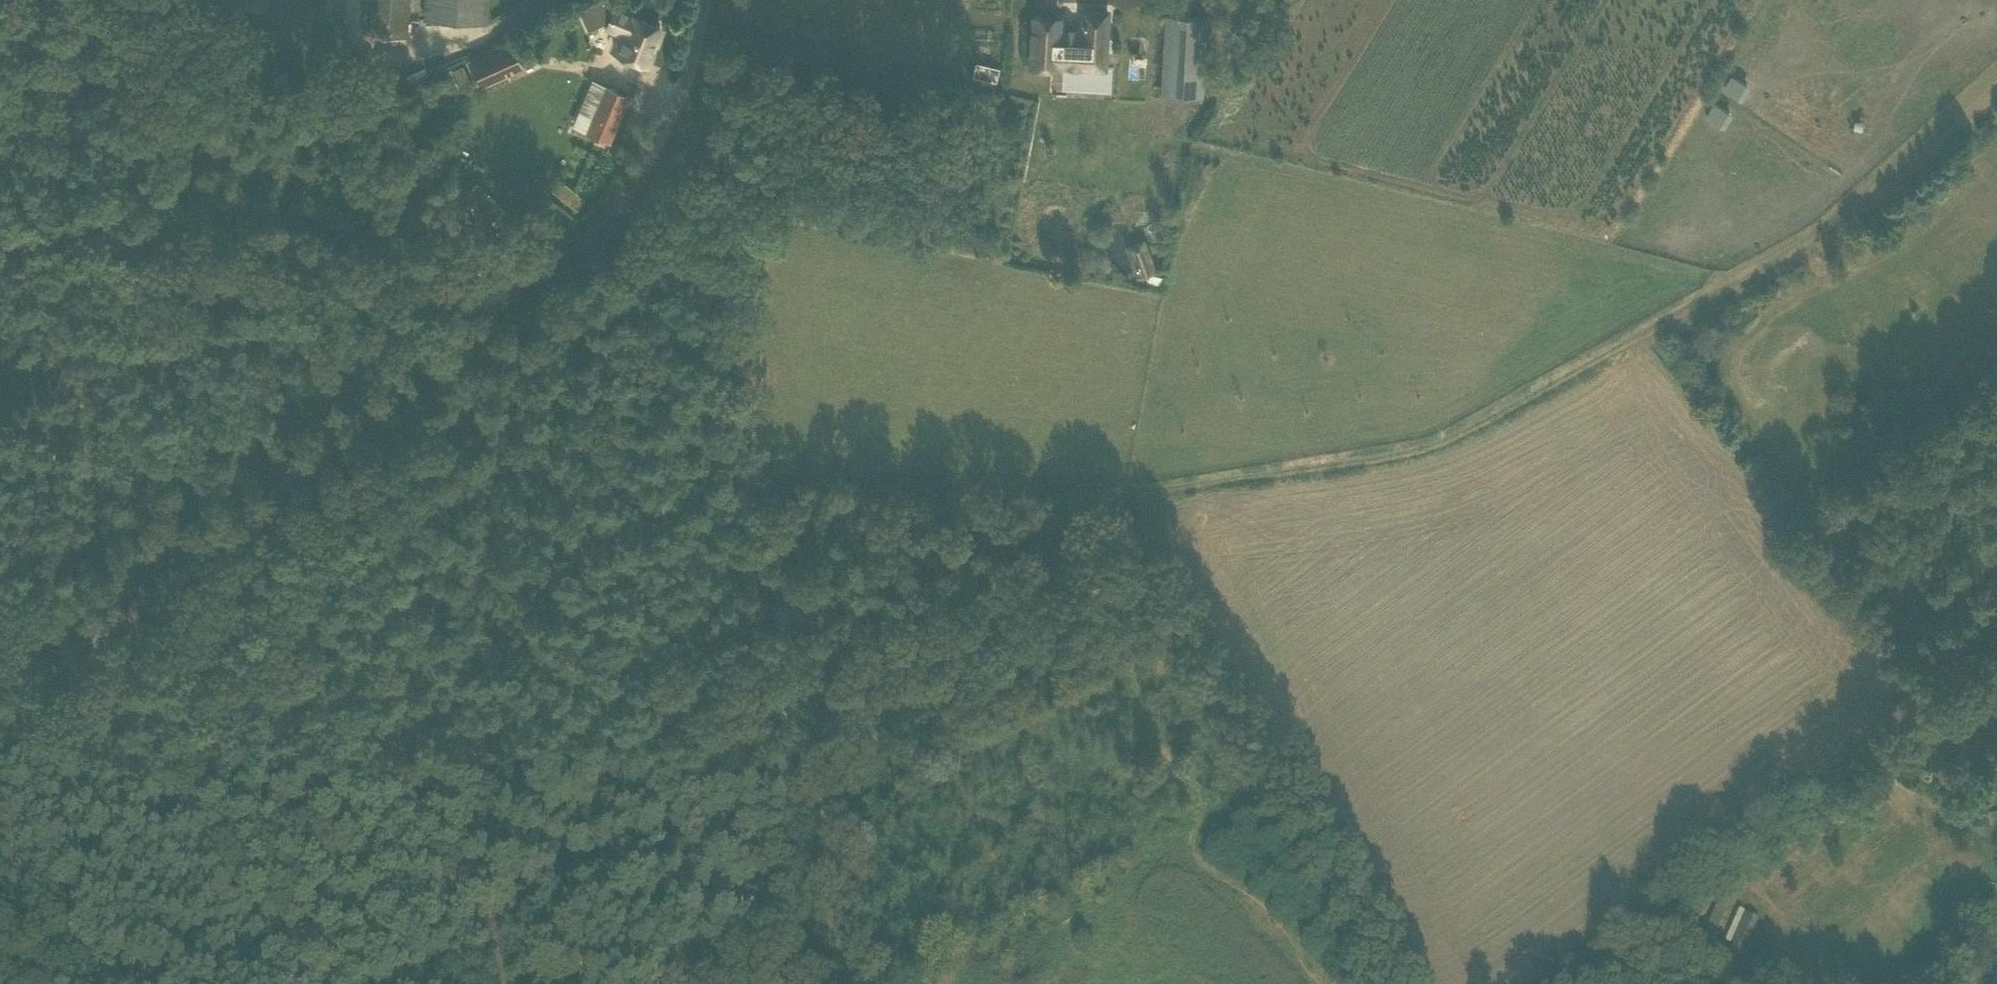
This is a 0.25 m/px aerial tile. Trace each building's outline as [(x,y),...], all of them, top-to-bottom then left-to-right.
[(369,34),(410,34),(411,0),(371,0),(369,34)] [(487,22),(488,0),(427,0),(426,18),(487,22)] [(660,26),(614,7),(617,0),(596,0),(579,8),(589,29),(610,19),(607,26),(621,32),(615,49),(646,62),(660,26)] [(1060,17),(1035,15),(1032,65),(1057,66),(1058,51),(1105,53),(1108,11),(1084,10),(1083,29),(1059,27),(1060,17)] [(1202,97),(1207,17),(1167,15),(1162,95),(1202,97)] [(526,68),(513,39),(469,59),(482,87),(526,68)] [(610,140),(629,95),(607,85),(587,131),(610,140)] [(1158,272),(1145,239),(1124,246),(1137,280),(1158,272)] [(1985,912),(1993,930),(1996,928),(1996,907),(1985,912)] [(1716,908),(1702,939),(1711,943),(1725,911),(1716,908)] [(1722,946),(1741,955),(1758,918),(1739,909),(1722,946)] [(1913,983),(1936,983),(1921,968),(1909,980),(1913,983)]
